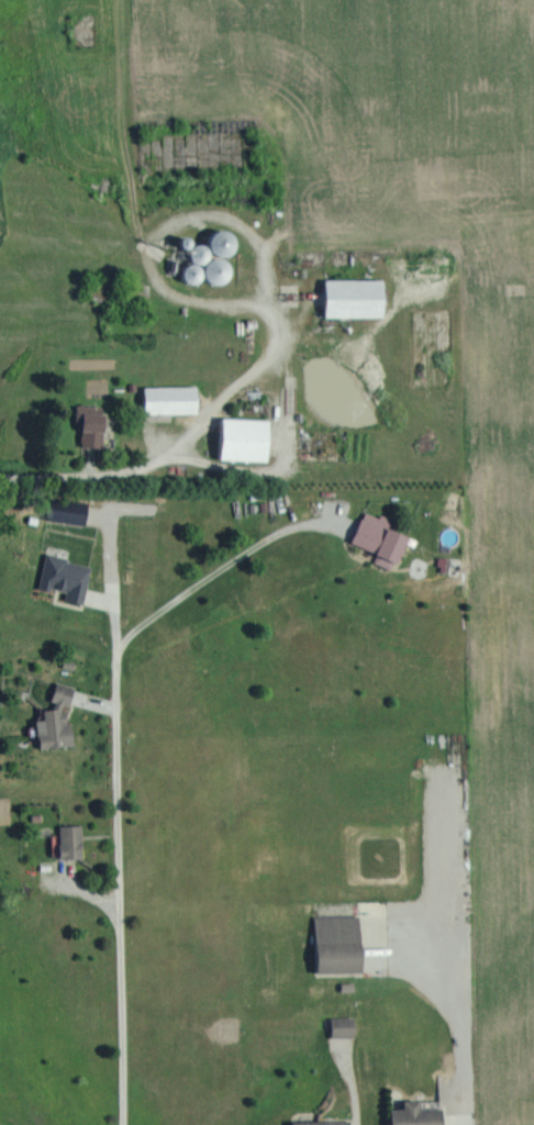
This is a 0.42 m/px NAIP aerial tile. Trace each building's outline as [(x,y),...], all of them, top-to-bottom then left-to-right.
[(216,284),(236,272),(227,256),(241,247),(228,224),(210,235),(212,237),(188,252),(194,262),(183,269),(193,284),(210,274),(216,284)] [(387,279),(328,278),(328,315),(386,316),(387,279)] [(199,384),(146,386),(147,413),(199,411),(199,384)] [(106,446),(107,412),(85,411),(84,445),(106,446)] [(223,459),(270,460),(272,418),(224,417),(223,459)] [(354,541),(380,552),(376,561),(396,569),(410,534),(390,526),(393,520),(367,509),(354,541)] [(94,566),(70,561),(71,557),(49,552),(41,586),(68,593),(67,600),(86,604),(94,566)] [(76,744),(74,722),(68,721),(72,708),(72,706),(78,686),(60,681),(56,693),(58,708),(46,709),(47,719),(39,719),(42,748),(76,744)] [(63,858),(86,857),(85,824),(62,825),(63,858)] [(390,900),(362,901),(362,916),(390,914),(390,900)] [(319,972),(365,972),(364,914),(318,915),(319,972)] [(358,1036),(358,1016),(335,1016),(335,1036),(358,1036)] [(444,1099),(406,1100),(406,1108),(393,1108),(394,1124),(445,1124),(444,1099)]
